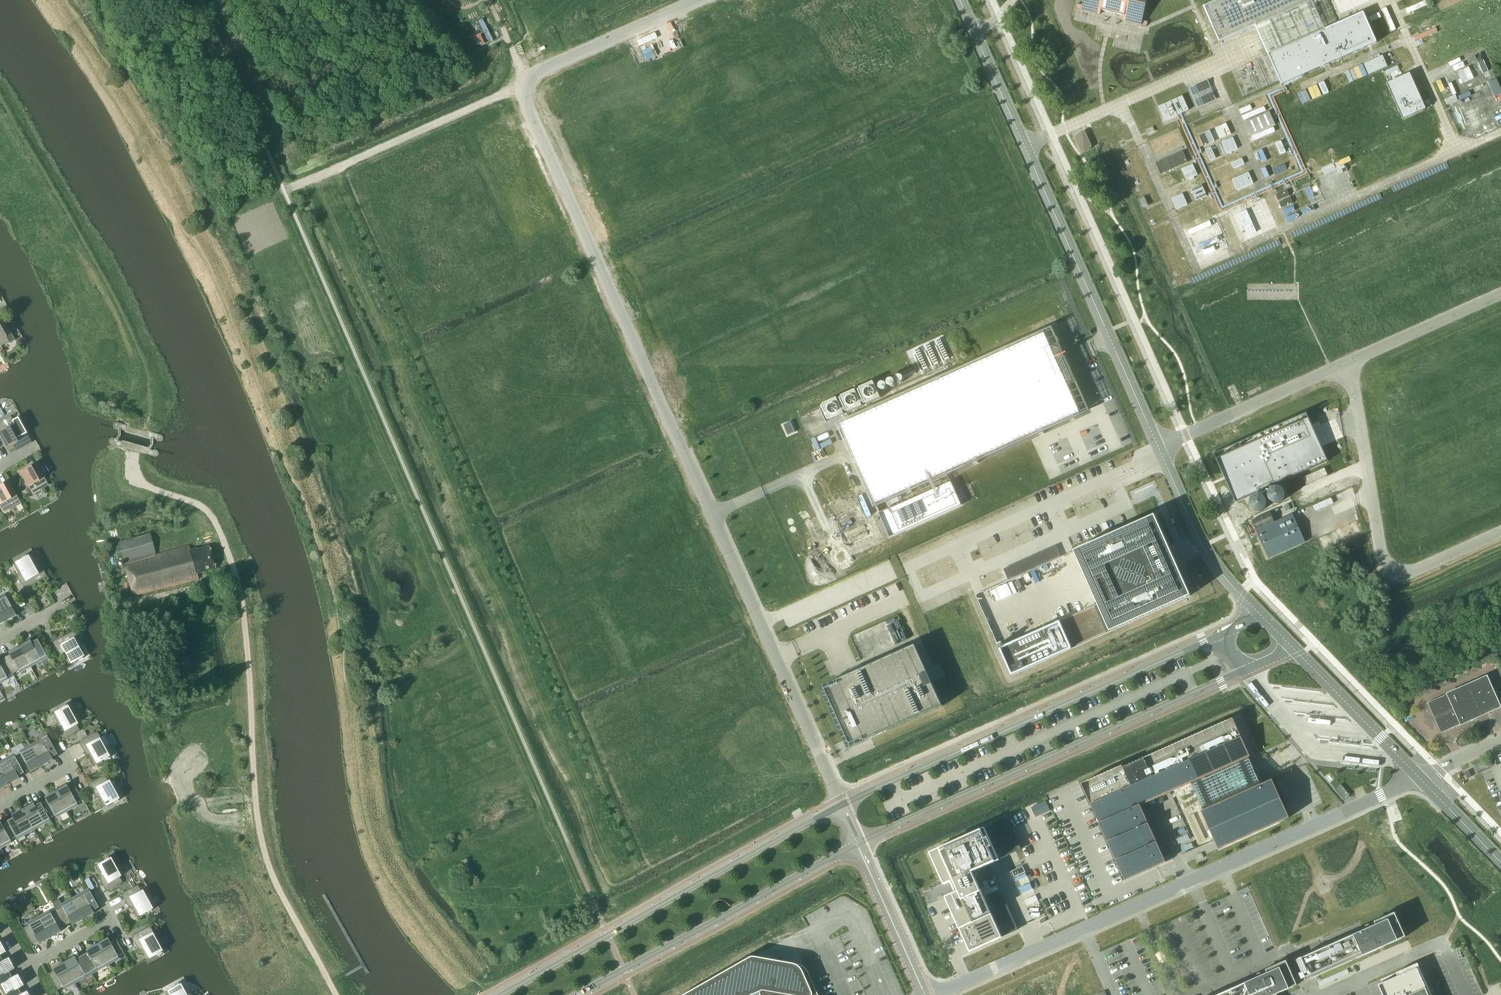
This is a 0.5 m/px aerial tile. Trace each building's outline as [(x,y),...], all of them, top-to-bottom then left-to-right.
[(1082,10),(1100,14),(1101,10),(1124,16),(1123,20),(1141,25),(1148,0),(1084,0),(1082,10)] [(1220,42),(1257,25),(1312,1),(1311,0),(1217,0),(1204,6),(1220,42)] [(1324,29),(1312,1),(1257,25),(1269,54),(1324,29)] [(1364,12),(1324,29),(1269,54),(1280,80),(1282,85),(1283,84),(1296,78),(1299,77),(1323,66),(1331,63),(1338,60),(1338,59),(1377,42),(1375,37),(1364,12)] [(1383,55),(1364,64),(1369,75),(1388,66),(1383,55)] [(1479,62),(1483,74),(1489,71),(1484,60),(1479,62)] [(1458,72),(1463,83),(1474,78),(1469,67),(1458,72)] [(1426,109),(1410,73),(1387,83),(1403,119),(1426,109)] [(1496,79),(1489,82),(1495,97),(1500,94),(1500,89),(1496,79)] [(1319,83),(1324,95),(1329,93),(1324,81),(1319,83)] [(1209,82),(1191,89),(1199,108),(1217,100),(1209,82)] [(1311,100),(1306,90),(1297,94),(1302,104),(1311,100)] [(1183,95),(1159,106),(1165,120),(1189,110),(1183,95)] [(1456,95),(1445,100),(1447,105),(1458,100),(1456,95)] [(1269,111),(1245,122),(1251,136),(1276,125),(1269,111)] [(1226,123),(1215,128),(1220,139),(1231,134),(1226,123)] [(1210,130),(1199,135),(1204,146),(1215,141),(1210,130)] [(1091,145),(1085,132),(1082,132),(1076,137),(1082,150),(1084,150),(1091,145)] [(1233,137),(1222,142),(1227,153),(1238,148),(1233,137)] [(1286,152),(1281,141),(1276,143),(1281,155),(1286,152)] [(1211,147),(1205,150),(1211,161),(1216,158),(1211,147)] [(1184,151),(1156,163),(1161,174),(1188,162),(1184,151)] [(1234,168),(1245,163),(1242,158),(1231,163),(1234,168)] [(1187,180),(1198,175),(1193,164),(1182,169),(1187,180)] [(1249,172),(1233,180),(1238,191),(1254,183),(1249,172)] [(1203,185),(1191,190),(1196,201),(1208,196),(1203,185)] [(1287,190),(1276,195),(1278,201),(1290,196),(1287,190)] [(1187,204),(1183,194),(1172,199),(1177,209),(1187,204)] [(1145,197),(1140,199),(1143,207),(1148,205),(1145,197)] [(1290,198),(1279,203),(1282,208),(1293,203),(1290,198)] [(1186,223),(1198,218),(1193,206),(1181,211),(1186,223)] [(1405,280),(1423,274),(1421,269),(1403,275),(1405,280)] [(1343,300),(1327,308),(1330,313),(1346,306),(1343,300)] [(9,341),(10,343),(15,340),(5,321),(4,321),(5,322),(0,324),(0,346),(9,341)] [(840,425),(891,537),(961,505),(947,473),(1081,413),(1045,333),(840,425)] [(938,342),(934,344),(942,362),(946,360),(938,342)] [(927,347),(923,349),(930,366),(935,364),(927,347)] [(916,352),(912,354),(920,371),(924,369),(916,352)] [(861,387),(868,403),(882,397),(875,381),(861,387)] [(850,412),(864,405),(856,389),(842,396),(850,412)] [(832,420),(846,414),(838,397),(825,403),(832,420)] [(1306,411),(1214,453),(1237,503),(1329,461),(1319,440),(1318,440),(1315,433),(1316,432),(1306,411)] [(22,436),(28,432),(20,418),(14,421),(11,416),(0,422),(0,436),(6,447),(15,442),(14,440),(22,436)] [(795,432),(791,422),(784,425),(789,435),(795,432)] [(38,465),(44,476),(49,474),(43,463),(38,465)] [(32,494),(49,485),(38,465),(30,469),(29,467),(20,472),(32,494)] [(1306,482),(1303,476),(1289,482),(1292,488),(1306,482)] [(21,502),(10,483),(2,487),(1,484),(0,485),(0,504),(4,512),(21,502)] [(1270,512),(1252,520),(1268,558),(1305,542),(1293,514),(1275,522),(1270,512)] [(1075,551),(1111,631),(1191,596),(1155,515),(1075,551)] [(198,573),(201,572),(216,568),(210,546),(197,550),(196,548),(190,550),(189,545),(156,554),(150,533),(119,542),(133,596),(199,579),(198,573)] [(24,589),(47,576),(44,571),(44,570),(37,574),(26,555),(22,557),(22,558),(13,564),(18,574),(16,575),(24,589)] [(0,599),(0,612),(5,621),(16,615),(15,612),(21,609),(20,608),(18,603),(12,593),(0,599)] [(1060,621),(1004,646),(1002,642),(998,644),(1012,675),(1072,649),(1072,648),(1060,621)] [(79,634),(76,629),(58,639),(53,642),(61,656),(63,655),(69,665),(78,659),(79,661),(83,658),(73,639),(79,635),(79,634)] [(30,640),(19,646),(29,665),(47,655),(37,639),(31,642),(30,640)] [(870,736),(871,738),(943,706),(915,645),(837,680),(838,683),(825,689),(835,711),(850,744),(859,740),(870,736)] [(9,654),(4,658),(13,674),(17,672),(20,670),(29,665),(19,646),(8,652),(9,654)] [(13,674),(4,658),(0,660),(0,681),(13,674)] [(1500,706),(1500,707),(1500,706),(1488,677),(1487,675),(1486,675),(1487,676),(1428,703),(1441,733),(1500,706)] [(62,708),(52,713),(58,723),(55,725),(63,739),(80,730),(66,704),(61,707),(62,708)] [(1123,765),(1082,783),(1125,880),(1166,862),(1141,805),(1192,783),(1204,810),(1202,811),(1215,840),(1219,848),(1219,849),(1280,822),(1290,817),(1273,779),(1263,783),(1261,784),(1256,773),(1258,772),(1256,767),(1254,768),(1249,757),(1250,756),(1237,727),(1233,718),(1124,767),(1123,765)] [(105,761),(109,758),(98,739),(100,738),(100,737),(97,731),(88,737),(83,739),(78,742),(86,756),(89,755),(94,765),(96,764),(102,760),(104,759),(105,761)] [(48,737),(31,747),(42,766),(53,760),(52,757),(58,754),(48,737)] [(31,747),(15,756),(24,772),(30,769),(31,772),(42,766),(31,747)] [(0,764),(0,768),(9,784),(20,778),(18,776),(24,772),(15,756),(0,764)] [(0,768),(0,789),(9,784),(0,768)] [(114,803),(119,800),(105,775),(88,784),(96,798),(99,797),(104,807),(114,802),(114,803)] [(67,784),(56,790),(66,809),(83,800),(74,783),(68,787),(67,784)] [(1349,793),(1341,784),(1336,788),(1344,797),(1349,793)] [(46,799),(40,802),(49,819),(66,809),(56,790),(45,796),(46,799)] [(1050,810),(1046,801),(1031,807),(1036,817),(1050,810)] [(22,809),(33,828),(49,819),(40,802),(35,805),(33,803),(22,809)] [(16,837),(33,828),(22,809),(11,815),(13,817),(7,821),(16,837)] [(1162,814),(1157,816),(1161,827),(1166,825),(1162,814)] [(982,829),(931,852),(943,879),(942,879),(942,880),(944,884),(952,881),(957,891),(946,896),(946,897),(947,898),(967,943),(967,944),(970,950),(971,952),(999,939),(999,938),(1018,929),(1003,895),(987,903),(984,896),(999,889),(997,885),(982,892),(973,871),(1022,849),(1008,818),(982,830),(982,829)] [(0,821),(0,846),(16,837),(7,821),(2,824),(0,821)] [(98,877),(106,891),(123,882),(109,857),(104,859),(105,860),(95,866),(101,876),(98,877)] [(152,910),(138,885),(121,894),(129,908),(132,907),(137,917),(147,912),(148,913),(152,910)] [(90,890),(73,900),(83,919),(94,913),(93,910),(99,907),(90,890)] [(56,909),(65,926),(71,922),(72,925),(83,919),(73,900),(63,905),(59,899),(52,902),(56,909)] [(65,926),(56,909),(39,918),(50,937),(61,931),(60,929),(65,926)] [(1374,921),(1375,922),(1376,924),(1371,927),(1371,929),(1368,930),(1367,928),(1350,936),(1314,952),(1297,959),(1301,968),(1306,981),(1317,976),(1406,936),(1395,912),(1374,921)] [(50,937),(39,918),(22,928),(32,944),(38,941),(39,943),(50,937)] [(153,932),(150,926),(131,936),(139,951),(141,949),(147,959),(157,954),(157,955),(162,953),(151,933),(153,932)] [(108,937),(97,943),(107,963),(124,953),(115,937),(109,940),(108,937)] [(91,972),(107,963),(97,943),(86,950),(87,952),(82,955),(91,972)] [(15,968),(12,962),(9,963),(7,958),(3,960),(0,955),(0,976),(9,971),(9,972),(15,968)] [(64,962),(74,981),(83,976),(86,981),(94,977),(91,972),(82,955),(76,958),(74,956),(64,962)] [(807,972),(806,971),(806,970),(805,969),(804,968),(804,967),(803,967),(802,966),(801,965),(800,965),(799,965),(798,964),(793,963),(790,963),(766,958),(761,958),(752,956),(751,956),(750,956),(749,956),(748,956),(747,957),(680,994),(817,994),(807,972)] [(1275,994),(1278,993),(1298,985),(1287,960),(1266,969),(1266,970),(1268,973),(1262,975),(1263,977),(1260,978),(1259,976),(1242,984),(1241,984),(1217,994),(1275,994)] [(48,974),(57,990),(74,981),(64,962),(53,968),(54,971),(48,974)] [(1431,993),(1430,993),(1429,991),(1430,990),(1418,963),(1397,972),(1398,976),(1378,984),(1383,994),(1432,994),(1431,993)] [(24,985),(21,978),(19,980),(16,975),(12,977),(9,972),(9,971),(0,976),(0,985),(1,984),(6,994),(18,988),(24,985)] [(178,983),(174,985),(174,986),(165,992),(167,994),(185,994),(178,983)]
